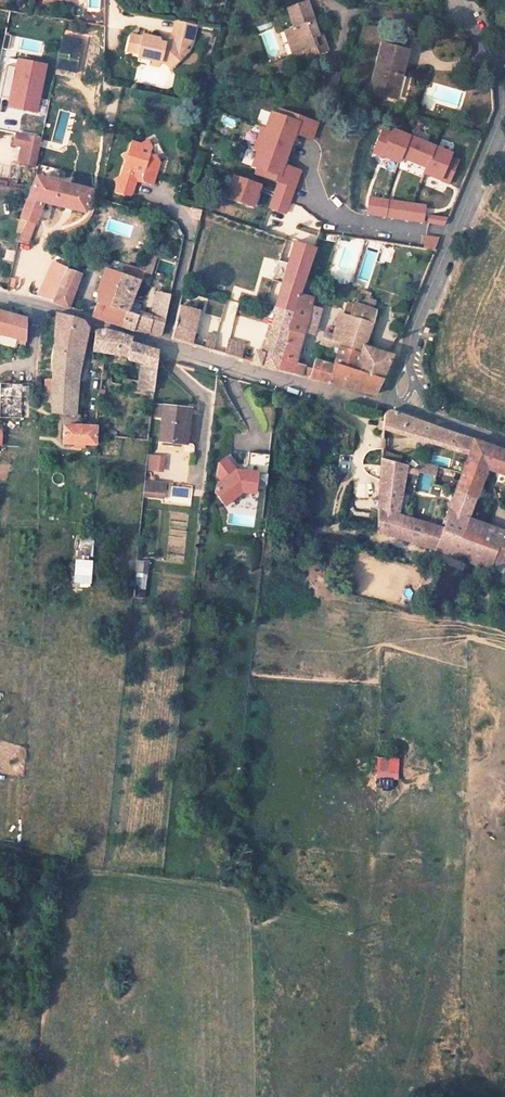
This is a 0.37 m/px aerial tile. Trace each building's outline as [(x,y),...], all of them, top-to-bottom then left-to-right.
[(309,2),(289,10),(296,28),(289,31),(298,53),(319,45),(321,49),(329,46),(323,33),(316,36),(311,22),(316,20),(309,2)] [(158,64),(164,65),(168,70),(179,62),(177,59),(185,53),(192,48),(196,26),(177,23),(174,37),(165,43),(158,42),(157,40),(155,39),(142,37),(141,38),(130,36),(127,53),(138,55),(137,59),(158,64)] [(412,51),(386,44),(373,92),(399,99),(405,77),(412,51)] [(179,62),(187,56),(185,53),(177,59),(179,62)] [(8,58),(0,97),(10,99),(10,97),(25,100),(23,110),(35,112),(45,65),(8,58)] [(158,64),(137,59),(136,63),(158,68),(158,64)] [(25,100),(10,97),(10,99),(9,107),(23,110),(25,100)] [(309,140),(316,124),(278,108),(276,113),(271,111),(264,127),(261,125),(252,146),(255,147),(249,163),(254,165),(252,171),(275,180),(270,191),(286,197),(297,170),(281,163),(293,133),(309,140)] [(224,116),(222,123),(234,126),(237,120),(224,116)] [(450,154),(391,130),(390,133),(381,130),(372,153),(397,163),(400,157),(425,168),(423,173),(447,184),(457,161),(448,157),(450,154)] [(22,163),(36,166),(42,139),(16,134),(14,145),(25,147),(22,163)] [(122,155),(115,179),(112,180),(113,183),(111,192),(122,196),(126,194),(131,176),(136,178),(136,177),(135,181),(137,183),(139,183),(145,185),(148,175),(146,172),(149,170),(152,163),(149,156),(143,154),(145,148),(141,141),(134,145),(126,142),(126,143),(124,150),(120,151),(122,155)] [(39,164),(37,171),(48,173),(49,166),(39,164)] [(256,183),(230,172),(221,193),(248,204),(256,183)] [(89,191),(34,177),(31,186),(18,218),(26,220),(19,234),(15,241),(25,244),(41,203),(84,214),(88,195),(89,191)] [(286,197),(270,191),(269,194),(284,201),(286,197)] [(284,201),(269,194),(264,206),(280,212),(284,201)] [(388,201),(364,197),(361,213),(385,217),(388,201)] [(394,202),(388,201),(385,217),(392,218),(394,202)] [(425,207),(394,202),(392,218),(422,222),(425,207)] [(201,211),(192,208),(189,219),(199,221),(201,211)] [(447,219),(429,217),(428,224),(444,226),(447,219)] [(26,220),(18,218),(14,232),(19,234),(26,220)] [(426,237),(424,250),(434,251),(439,239),(426,237)] [(313,248),(291,241),(273,306),(277,307),(261,354),(254,352),(250,363),(270,369),(275,370),(298,294),(303,279),(313,248)] [(104,268),(121,275),(138,281),(141,282),(143,274),(107,260),(104,268)] [(96,289),(96,304),(91,317),(120,326),(126,312),(138,281),(121,275),(104,268),(96,289)] [(79,275),(65,269),(58,284),(61,285),(53,302),(67,308),(75,285),(79,275)] [(315,283),(303,279),(298,294),(311,297),(315,283)] [(371,298),(356,293),(352,303),(368,308),(371,298)] [(311,297),(298,294),(275,370),(300,376),(303,366),(294,363),(302,333),(306,315),(309,306),(311,297)] [(322,300),(311,297),(309,306),(319,309),(322,300)] [(373,310),(352,303),(349,311),(347,316),(337,350),(333,365),(381,379),(382,378),(391,355),(363,347),(371,323),(373,310)] [(319,309),(309,306),(306,315),(317,318),(319,309)] [(198,311),(179,307),(171,339),(190,345),(198,311)] [(120,326),(131,329),(145,333),(148,331),(150,319),(126,312),(120,326)] [(25,343),(27,320),(4,314),(0,313),(0,336),(25,343)] [(340,314),(337,313),(330,335),(323,333),(318,344),(337,350),(347,316),(340,314)] [(81,322),(54,314),(52,338),(53,338),(50,363),(50,412),(78,416),(76,404),(78,376),(86,329),(81,322)] [(317,318),(306,315),(302,333),(312,336),(317,318)] [(161,335),(163,325),(163,324),(150,319),(148,331),(161,335)] [(104,329),(94,331),(91,350),(113,354),(118,333),(104,329)] [(205,346),(214,348),(217,334),(208,332),(205,346)] [(154,380),(157,357),(157,352),(129,343),(129,339),(119,334),(118,333),(113,354),(127,357),(126,361),(141,364),(139,377),(154,380)] [(226,354),(243,356),(245,340),(228,338),(226,354)] [(332,367),(312,360),(308,375),(315,378),(314,380),(327,383),(332,367)] [(381,379),(333,365),(332,367),(327,383),(372,395),(381,379)] [(0,384),(0,417),(21,418),(22,384),(0,384)] [(189,412),(164,409),(160,445),(185,448),(189,412)] [(392,412),(388,414),(385,419),(383,427),(469,453),(474,438),(423,420),(397,411),(392,412)] [(94,428),(61,426),(60,444),(93,445),(94,428)] [(474,438),(469,453),(457,489),(478,496),(489,469),(504,475),(504,449),(474,438)] [(250,452),(249,464),(269,464),(269,452),(250,452)] [(164,471),(166,455),(149,453),(147,469),(164,471)] [(402,459),(381,454),(380,477),(377,532),(433,548),(491,569),(494,560),(498,548),(464,535),(471,516),(478,496),(457,489),(444,529),(399,515),(407,467),(400,465),(402,459)] [(235,471),(225,458),(217,464),(216,475),(221,482),(215,486),(214,493),(224,506),(241,492),(254,494),(255,486),(260,486),(262,474),(246,472),(246,473),(238,472),(238,471),(235,471)] [(165,485),(145,483),(144,498),(163,500),(165,485)] [(471,516),(464,535),(498,548),(494,560),(504,565),(504,531),(471,516)] [(93,557),(95,538),(79,537),(77,556),(93,557)] [(74,583),(93,583),(93,558),(74,558),(74,583)] [(136,559),(135,597),(147,597),(148,560),(136,559)] [(399,778),(399,757),(377,757),(377,778),(399,778)]
